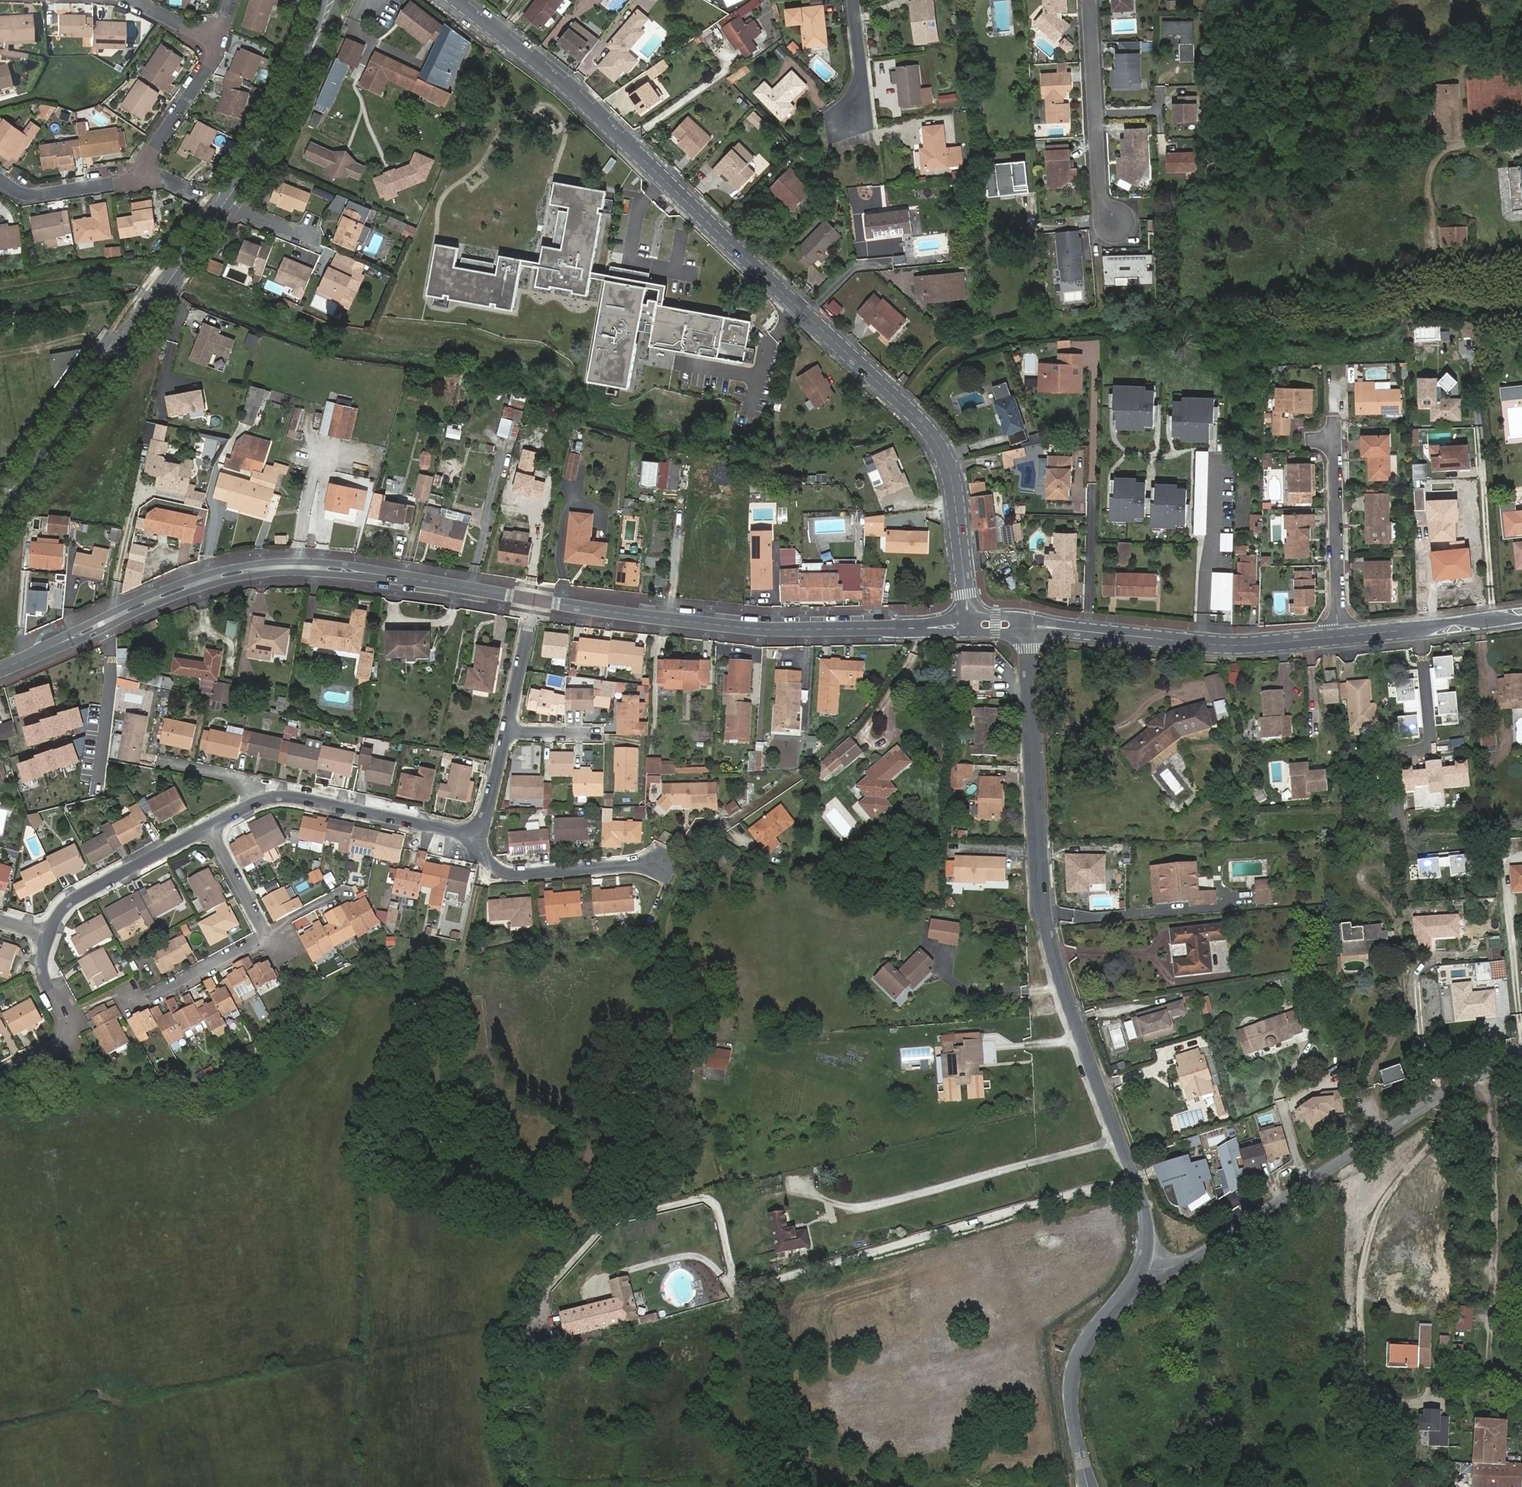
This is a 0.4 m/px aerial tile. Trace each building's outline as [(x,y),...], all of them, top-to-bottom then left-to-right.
[(273,0),(252,0),(245,26),(264,32),(273,0)] [(524,16),(541,29),(563,0),(537,0),(524,16)] [(736,49),(739,47),(751,39),(761,32),(752,18),(747,22),(749,24),(746,26),(740,18),(749,12),(748,11),(758,4),(755,0),(738,11),(738,9),(718,23),(736,49)] [(917,38),(928,36),(929,41),(938,39),(934,0),(914,0),(914,4),(913,4),(917,38)] [(1067,0),(1045,0),(1046,12),(1037,23),(1055,40),(1069,25),(1062,19),(1062,11),(1068,11),(1067,0)] [(1114,10),(1135,9),(1135,0),(1113,0),(1114,10)] [(377,53),(363,85),(383,94),(390,79),(446,104),(451,93),(448,92),(470,42),(446,23),(444,27),(411,1),(403,10),(396,23),(426,46),(431,39),(437,43),(423,74),(377,53)] [(823,28),(825,28),(823,8),(787,13),(789,26),(803,24),(806,46),(824,44),(823,28)] [(640,28),(648,19),(639,11),(630,20),(640,28)] [(34,37),(32,15),(0,18),(0,40),(34,37)] [(93,23),(93,18),(86,18),(86,16),(60,15),(59,35),(93,37),(93,23)] [(626,52),(644,32),(640,28),(630,20),(608,45),(615,51),(610,56),(609,55),(598,66),(614,80),(624,68),(627,71),(637,61),(626,52)] [(559,43),(584,60),(591,50),(598,42),(600,40),(576,22),(559,43)] [(93,47),(99,47),(126,49),(127,25),(93,23),(93,37),(93,47)] [(127,40),(135,41),(136,24),(128,23),(127,40)] [(1183,39),(1183,61),(1194,61),(1194,28),(1164,28),(1164,39),(1183,39)] [(82,46),(92,46),(93,38),(83,38),(82,46)] [(758,49),(751,39),(739,47),(746,57),(758,49)] [(364,48),(348,40),(333,74),(330,73),(314,109),(330,116),(353,67),(356,68),(364,48)] [(1141,81),(1140,41),(1121,42),(1121,55),(1118,55),(1118,70),(1115,70),(1115,86),(1130,86),(1133,81),(1141,81)] [(799,48),(793,42),(787,47),(793,54),(799,48)] [(143,76),(163,90),(184,59),(165,45),(148,69),(143,76)] [(226,78),(241,83),(242,77),(252,81),(262,57),(244,49),(242,53),(234,73),(231,71),(230,70),(226,78)] [(234,73),(242,53),(239,52),(231,71),(234,73)] [(660,60),(647,69),(653,77),(669,66),(663,58),(660,60)] [(899,72),(900,84),(902,107),(923,104),(919,65),(898,67),(899,72)] [(13,86),(8,66),(0,68),(0,89),(13,86)] [(143,66),(138,73),(143,76),(148,69),(143,66)] [(757,91),(782,117),(794,106),(789,102),(807,85),(794,71),(774,90),(767,82),(757,91)] [(1062,96),(1066,92),(1066,88),(1072,88),(1071,72),(1040,73),(1041,73),(1041,97),(1046,97),(1047,121),(1068,120),(1066,102),(1062,102),(1060,102),(1060,96),(1062,96)] [(240,89),(241,83),(226,78),(225,81),(240,89)] [(142,80),(124,105),(142,118),(160,93),(142,80)] [(242,118),(249,94),(239,91),(240,89),(225,81),(224,87),(226,87),(230,88),(223,113),(242,118)] [(642,113),(662,99),(648,81),(629,94),(642,113)] [(1442,85),(1443,139),(1459,139),(1457,85),(1442,85)] [(230,88),(226,87),(219,112),(223,113),(230,88)] [(253,94),(264,97),(266,89),(254,87),(253,94)] [(1197,125),(1196,98),(1180,98),(1180,106),(1176,106),(1176,114),(1175,115),(1175,125),(1197,125)] [(1432,103),(1423,104),(1426,133),(1434,132),(1432,103)] [(53,119),(55,106),(42,104),(40,117),(53,119)] [(60,119),(70,122),(73,112),(63,109),(60,119)] [(762,129),(768,120),(754,111),(748,120),(762,129)] [(311,126),(319,129),(323,115),(315,112),(311,126)] [(672,132),(680,139),(684,142),(681,146),(693,156),(710,138),(687,116),(672,132)] [(38,136),(31,131),(27,136),(6,121),(0,128),(0,147),(13,157),(22,145),(28,149),(38,136)] [(208,146),(217,130),(200,121),(192,136),(185,150),(187,151),(208,162),(215,150),(208,146)] [(925,128),(927,149),(922,149),(924,169),(947,167),(945,148),(943,126),(925,128)] [(1150,161),(1149,127),(1127,129),(1127,139),(1123,140),(1123,163),(1119,163),(1119,174),(1138,184),(1150,161)] [(119,130),(80,136),(81,142),(83,155),(105,151),(105,155),(122,153),(119,130)] [(185,150),(192,136),(189,134),(179,153),(185,156),(187,151),(185,150)] [(1071,163),(1070,145),(1068,145),(1068,140),(1047,141),(1049,182),(1063,182),(1068,173),(1078,173),(1076,163),(1071,163)] [(75,158),(83,156),(83,155),(81,142),(42,148),(45,169),(60,167),(76,164),(75,158)] [(746,164),(749,161),(753,157),(737,142),(711,169),(718,174),(722,170),(730,178),(732,176),(741,185),(754,171),(746,164)] [(360,178),(365,166),(352,160),(354,155),(348,154),(348,155),(345,155),(341,155),(341,153),(336,153),(335,154),(311,143),(305,157),(327,167),(325,171),(335,178),(337,174),(348,175),(349,173),(360,178)] [(13,157),(20,162),(28,149),(22,145),(13,157)] [(963,166),(962,146),(945,148),(947,167),(963,166)] [(13,157),(0,147),(0,152),(10,160),(13,157)] [(435,160),(415,152),(410,164),(390,172),(373,178),(381,197),(385,196),(387,200),(398,196),(397,192),(426,180),(435,160)] [(1168,154),(1168,172),(1197,171),(1196,154),(1168,154)] [(985,162),(987,192),(998,191),(999,189),(1019,188),(1021,189),(1028,189),(1025,159),(985,162)] [(756,169),(749,161),(746,164),(754,171),(756,169)] [(790,175),(793,172),(795,170),(790,165),(770,184),(794,208),(811,191),(804,183),(801,185),(790,175)] [(107,174),(106,167),(96,169),(97,176),(107,174)] [(1511,212),(1521,211),(1521,167),(1508,168),(1511,212)] [(804,183),(793,172),(790,175),(801,185),(804,183)] [(732,176),(730,178),(728,179),(738,188),(741,185),(732,176)] [(294,206),(292,211),(303,215),(312,194),(282,182),(276,190),(272,201),(279,204),(280,201),(294,206)] [(643,332),(656,334),(653,348),(747,366),(754,323),(667,307),(670,287),(650,284),(651,277),(637,274),(636,281),(612,277),(596,274),(611,193),(560,183),(555,206),(574,209),(573,216),(568,244),(566,250),(548,247),(545,264),(504,256),(501,275),(495,274),(466,268),(460,267),(463,248),(441,244),(431,296),(496,308),(496,305),(500,305),(500,309),(517,312),(526,266),(543,269),(540,288),(555,291),(555,288),(577,292),(577,295),(592,297),(595,279),(610,282),(592,383),(632,391),(643,332)] [(332,208),(343,213),(349,199),(338,194),(332,208)] [(118,218),(121,237),(138,234),(138,231),(153,228),(156,228),(156,225),(158,225),(157,221),(155,222),(152,201),(133,204),(135,216),(118,218)] [(278,206),(292,211),(294,206),(280,201),(279,204),(278,206)] [(76,221),(78,240),(94,237),(94,240),(111,237),(108,216),(106,204),(93,206),(95,218),(76,221)] [(345,220),(336,241),(355,248),(365,224),(360,222),(363,214),(347,208),(342,219),(345,220)] [(901,222),(911,221),(909,211),(900,212),(901,222)] [(37,241),(73,235),(69,212),(63,213),(64,216),(51,218),(50,215),(33,218),(37,241)] [(865,217),(868,238),(912,233),(911,221),(901,222),(900,212),(865,217)] [(387,226),(415,238),(419,228),(391,217),(387,226)] [(1158,218),(1149,219),(1149,231),(1159,231),(1158,218)] [(817,256),(824,249),(840,233),(826,219),(793,252),(804,264),(810,258),(812,260),(817,256)] [(23,245),(20,226),(10,228),(0,229),(0,248),(23,245)] [(1467,245),(1466,228),(1441,229),(1442,246),(1467,245)] [(1078,230),(1058,232),(1061,268),(1063,269),(1064,280),(1082,278),(1081,261),(1078,259),(1077,255),(1083,254),(1081,238),(1079,238),(1078,230)] [(247,240),(240,259),(255,265),(262,246),(247,240)] [(107,257),(123,257),(122,246),(107,247),(107,257)] [(828,252),(824,249),(817,256),(821,260),(828,252)] [(339,251),(335,260),(357,270),(361,261),(339,251)] [(1153,252),(1104,256),(1107,286),(1118,285),(1117,278),(1140,276),(1141,283),(1154,282),(1153,269),(1149,269),(1148,263),(1154,262),(1153,252)] [(277,280),(306,291),(314,270),(285,259),(277,280)] [(220,275),(223,266),(210,260),(207,269),(220,275)] [(331,281),(327,292),(344,300),(354,276),(361,279),(368,263),(361,261),(357,270),(335,260),(327,280),(331,281)] [(937,298),(957,297),(957,277),(918,279),(918,297),(925,297),(926,304),(938,303),(937,298)] [(331,281),(327,280),(322,290),(327,292),(331,281)] [(862,313),(868,319),(884,301),(878,296),(862,313)] [(840,317),(846,308),(834,299),(828,308),(840,317)] [(873,325),(875,322),(878,320),(889,330),(886,333),(893,339),(908,322),(885,300),(884,301),(868,319),(867,320),(873,325)] [(732,305),(724,310),(728,316),(736,311),(732,305)] [(878,320),(875,322),(886,333),(889,330),(878,320)] [(220,330),(204,323),(198,335),(201,336),(198,343),(194,345),(188,359),(201,366),(207,364),(212,352),(227,358),(235,342),(218,334),(220,330)] [(1440,325),(1441,340),(1449,339),(1448,324),(1440,325)] [(1440,341),(1440,327),(1414,326),(1414,340),(1440,341)] [(251,333),(246,344),(256,349),(261,338),(251,333)] [(1055,341),(1056,348),(1069,347),(1069,340),(1055,341)] [(56,385),(83,347),(50,353),(56,385)] [(757,363),(759,349),(751,348),(748,362),(757,363)] [(1060,368),(1041,368),(1041,390),(1052,391),(1052,393),(1062,394),(1062,391),(1073,391),(1073,369),(1080,369),(1080,358),(1060,357),(1060,368)] [(823,382),(825,381),(821,374),(822,373),(818,365),(799,378),(818,409),(836,397),(829,386),(826,388),(823,382)] [(1079,394),(1080,369),(1073,369),(1073,391),(1062,391),(1062,394),(1079,394)] [(1355,382),(1355,391),(1359,391),(1360,409),(1388,409),(1389,412),(1399,412),(1398,390),(1388,390),(1389,382),(1374,382),(1364,382),(1364,378),(1359,378),(1359,382),(1355,382)] [(1438,400),(1437,378),(1419,379),(1419,409),(1431,409),(1431,421),(1461,420),(1460,399),(1438,400)] [(254,385),(242,421),(255,426),(267,390),(254,385)] [(1154,386),(1114,385),(1114,392),(1110,391),(1109,405),(1114,406),(1113,424),(1117,424),(1117,426),(1152,427),(1152,423),(1154,423),(1154,419),(1158,419),(1159,404),(1155,404),(1156,390),(1154,390),(1154,386)] [(1499,388),(1501,399),(1521,397),(1521,385),(1499,388)] [(201,388),(165,395),(169,414),(205,407),(201,388)] [(1274,410),(1275,427),(1290,426),(1290,417),(1286,417),(1283,416),(1283,410),(1286,410),(1292,410),(1311,411),(1312,393),(1302,393),(1302,388),(1278,388),(1277,409),(1274,410)] [(1359,391),(1355,391),(1355,413),(1389,412),(1388,409),(1360,409),(1359,391)] [(516,392),(513,399),(524,402),(526,395),(516,392)] [(1215,405),(1216,399),(1176,397),(1175,401),(1174,401),(1173,415),(1170,415),(1169,430),(1173,430),(1173,434),(1175,434),(1175,438),(1210,439),(1210,438),(1214,438),(1215,419),(1219,419),(1219,405),(1215,405)] [(1015,398),(998,404),(1001,414),(1000,415),(1004,425),(1005,424),(1009,435),(1024,430),(1027,429),(1015,398)] [(353,407),(337,403),(329,435),(346,439),(353,407)] [(296,411),(289,431),(296,434),(302,413),(296,411)] [(511,438),(515,422),(505,419),(501,436),(511,438)] [(521,424),(515,422),(511,438),(517,440),(521,424)] [(462,440),(463,430),(448,428),(447,437),(462,440)] [(1012,444),(1028,439),(1024,430),(1009,435),(1012,444)] [(250,448),(253,438),(247,436),(243,446),(250,448)] [(1362,453),(1368,453),(1371,454),(1371,461),(1368,461),(1368,478),(1388,478),(1387,436),(1362,436),(1362,453)] [(254,456),(265,459),(270,443),(253,438),(250,448),(243,446),(237,444),(231,463),(241,467),(251,469),(254,458),(254,456)] [(156,439),(150,467),(162,470),(159,487),(188,493),(195,460),(183,458),(182,464),(168,461),(165,456),(168,442),(156,439)] [(1467,467),(1465,445),(1439,446),(1440,455),(1430,456),(1431,469),(1467,467)] [(894,446),(871,457),(878,469),(868,474),(881,498),(913,483),(906,470),(902,472),(896,459),(900,458),(894,446)] [(1025,447),(1002,451),(1003,468),(1014,465),(1013,459),(1026,456),(1025,447)] [(540,452),(523,448),(512,491),(542,498),(546,482),(533,479),(540,452)] [(432,469),(433,451),(423,451),(421,468),(432,469)] [(575,481),(581,454),(569,451),(564,478),(575,481)] [(1204,535),(1207,452),(1198,451),(1195,535),(1204,535)] [(1272,465),(1272,452),(1263,452),(1263,465),(1272,465)] [(273,467),(274,462),(265,459),(264,461),(254,458),(251,469),(260,472),(259,476),(265,478),(268,466),(273,467)] [(1050,458),(1049,470),(1049,498),(1068,498),(1069,487),(1069,482),(1071,482),(1071,466),(1069,466),(1069,458),(1050,458)] [(674,460),(666,460),(666,462),(659,462),(643,460),(642,486),(657,487),(679,489),(680,464),(674,463),(674,460)] [(240,471),(241,467),(231,463),(228,462),(228,463),(226,467),(240,471)] [(267,511),(281,464),(274,462),(273,467),(268,466),(265,478),(259,476),(257,483),(253,481),(250,491),(252,491),(249,505),(253,506),(267,511)] [(1305,476),(1304,463),(1289,463),(1290,502),(1311,501),(1311,494),(1311,476),(1305,476)] [(1314,463),(1304,463),(1305,476),(1311,476),(1311,494),(1315,494),(1314,463)] [(216,496),(230,500),(237,477),(222,473),(216,496)] [(421,473),(414,497),(427,500),(434,477),(421,473)] [(819,474),(819,484),(828,484),(828,474),(819,474)] [(442,486),(445,477),(437,475),(435,484),(442,486)] [(230,500),(249,505),(252,491),(250,491),(253,481),(237,477),(230,500)] [(1144,478),(1115,477),(1115,479),(1111,479),(1110,518),(1112,518),(1112,521),(1125,521),(1125,518),(1142,518),(1142,515),(1145,515),(1146,482),(1144,482),(1144,478)] [(1185,485),(1156,484),(1156,486),(1152,486),(1151,525),(1153,525),(1153,528),(1166,529),(1166,525),(1183,525),(1183,522),(1186,522),(1187,489),(1185,489),(1185,485)] [(352,505),(356,506),(360,493),(333,486),(327,510),(349,515),(351,508),(352,505)] [(1414,510),(1425,510),(1424,488),(1414,488),(1414,510)] [(381,518),(385,501),(386,495),(375,492),(368,517),(381,518)] [(1366,494),(1366,501),(1387,501),(1387,493),(1366,494)] [(431,504),(442,504),(443,496),(431,495),(431,504)] [(983,496),(972,497),(972,498),(977,549),(994,548),(993,538),(996,537),(992,496),(987,496),(983,496)] [(1453,499),(1428,499),(1429,540),(1454,539),(1453,499)] [(229,504),(251,510),(253,506),(249,505),(230,500),(229,504)] [(402,517),(406,518),(412,519),(414,507),(385,501),(381,518),(401,522),(402,517)] [(1371,520),(1371,541),(1388,540),(1388,537),(1388,521),(1387,501),(1366,501),(1366,510),(1366,520),(1371,520)] [(1514,509),(1514,501),(1498,503),(1502,539),(1521,536),(1521,508),(1514,509)] [(253,506),(251,510),(266,514),(267,511),(253,506)] [(442,510),(429,506),(420,539),(461,550),(468,525),(440,517),(442,510)] [(192,541),(197,516),(157,508),(149,513),(147,523),(153,531),(184,537),(184,540),(192,541)] [(1291,527),(1288,528),(1288,541),(1286,541),(1287,558),(1311,557),(1310,541),(1306,541),(1306,537),(1310,537),(1311,537),(1311,527),(1315,527),(1314,512),(1291,513),(1291,527)] [(591,516),(572,514),(567,562),(585,564),(586,559),(604,561),(606,545),(589,544),(585,543),(586,531),(590,531),(591,516)] [(884,535),(884,514),(883,515),(866,516),(866,526),(865,535),(884,535)] [(1249,514),(1248,535),(1260,536),(1262,515),(1249,514)] [(70,521),(51,518),(50,530),(69,533),(70,521)] [(1006,545),(1016,544),(1014,525),(1005,526),(1006,545)] [(114,528),(111,540),(119,542),(122,530),(114,528)] [(772,560),(773,560),(773,550),(773,532),(754,531),(754,560),(772,560)] [(928,534),(914,533),(911,536),(907,536),(905,532),(889,531),(888,544),(895,545),(895,552),(927,554),(927,544),(928,534)] [(1075,582),(1075,565),(1073,565),(1074,551),(1076,551),(1077,532),(1056,531),(1055,550),(1054,550),(1049,554),(1049,562),(1053,566),(1055,566),(1055,579),(1053,579),(1048,579),(1048,595),(1070,596),(1071,582),(1075,582)] [(1231,551),(1232,533),(1222,533),(1222,551),(1231,551)] [(276,535),(276,544),(289,544),(289,535),(276,535)] [(503,539),(499,559),(529,564),(532,544),(503,539)] [(34,541),(32,564),(52,565),(53,543),(34,541)] [(142,584),(151,545),(133,541),(123,592),(142,584)] [(1130,562),(1131,541),(1120,541),(1119,562),(1130,562)] [(64,544),(53,543),(52,565),(62,565),(64,544)] [(783,548),(782,565),(796,566),(797,549),(783,548)] [(1468,549),(1432,552),(1434,578),(1470,575),(1468,549)] [(79,553),(75,572),(103,577),(107,558),(79,553)] [(621,553),(618,582),(639,585),(642,553),(637,553),(637,555),(621,553)] [(1270,568),(1271,557),(1259,556),(1258,566),(1270,568)] [(1234,599),(1235,599),(1242,599),(1242,597),(1258,597),(1258,588),(1254,588),(1255,575),(1256,575),(1257,565),(1256,565),(1256,559),(1247,559),(1247,564),(1240,564),(1240,575),(1235,575),(1234,599)] [(773,588),(773,560),(772,560),(754,560),(754,588),(773,588)] [(1370,577),(1371,599),(1391,599),(1390,560),(1370,561),(1370,568),(1366,568),(1366,577),(1370,577)] [(838,565),(838,566),(838,573),(805,573),(794,573),(794,570),(782,571),(782,599),(860,598),(860,573),(850,573),(850,566),(850,565),(838,565)] [(882,605),(886,573),(886,567),(864,566),(864,565),(850,565),(850,566),(850,573),(860,573),(860,598),(864,598),(864,605),(882,605)] [(1294,585),(1295,600),(1296,609),(1296,611),(1305,611),(1305,603),(1316,603),(1316,592),(1314,592),(1314,587),(1315,587),(1315,576),(1312,576),(1311,568),(1294,569),(1294,577),(1296,578),(1296,585),(1294,585)] [(1105,572),(1105,595),(1157,596),(1158,573),(1105,572)] [(1232,610),(1233,573),(1214,572),(1213,610),(1232,610)] [(668,589),(669,575),(658,574),(657,588),(668,589)] [(51,582),(31,581),(29,614),(38,615),(39,609),(50,610),(51,582)] [(316,624),(313,642),(313,644),(360,651),(366,612),(355,610),(352,625),(317,619),(316,624)] [(256,615),(249,655),(270,659),(272,650),(285,652),(289,629),(264,625),(265,617),(256,615)] [(230,619),(228,634),(237,636),(239,621),(230,619)] [(303,641),(313,642),(316,624),(306,622),(303,641)] [(389,632),(389,656),(430,655),(429,631),(389,632)] [(553,656),(567,658),(569,635),(546,632),(543,655),(553,656)] [(571,661),(609,665),(609,662),(611,641),(604,640),(603,643),(588,642),(588,639),(581,638),(580,642),(573,641),(571,661)] [(611,641),(609,662),(634,665),(634,671),(641,671),(644,651),(634,650),(635,642),(611,640),(611,641)] [(471,667),(468,686),(494,690),(500,648),(481,645),(477,668),(471,667)] [(177,658),(175,671),(204,676),(218,678),(222,652),(209,649),(206,663),(177,658)] [(956,654),(954,654),(953,678),(997,679),(996,674),(994,674),(995,656),(987,655),(986,651),(957,650),(956,654)] [(371,678),(374,654),(363,652),(360,676),(371,678)] [(566,664),(567,658),(553,656),(552,663),(566,664)] [(1449,657),(1430,659),(1433,680),(1451,678),(1449,657)] [(666,687),(682,688),(683,659),(666,658),(666,659),(659,659),(658,680),(666,681),(666,687)] [(683,659),(682,688),(699,688),(700,683),(709,684),(710,660),(683,659)] [(1240,660),(1228,660),(1229,672),(1241,672),(1240,660)] [(726,676),(725,704),(729,704),(728,738),(749,740),(750,704),(743,704),(744,694),(751,694),(752,663),(732,661),(731,676),(726,676)] [(852,676),(863,676),(864,664),(842,662),(842,665),(832,664),(832,662),(823,661),(820,711),(838,712),(840,683),(840,680),(851,680),(852,676)] [(125,665),(119,664),(119,678),(123,678),(139,682),(164,688),(167,676),(125,665)] [(798,704),(801,704),(802,684),(800,684),(801,671),(778,670),(777,681),(779,681),(778,705),(776,705),(775,724),(787,724),(787,729),(800,730),(800,721),(797,721),(797,712),(798,704)] [(1237,673),(1229,673),(1230,686),(1239,685),(1237,673)] [(1221,674),(1204,679),(1210,701),(1227,697),(1221,674)] [(218,678),(204,676),(200,696),(211,698),(214,699),(217,682),(218,678)] [(371,678),(360,676),(358,685),(370,687),(371,678)] [(862,685),(863,676),(852,676),(851,680),(840,680),(840,683),(862,685)] [(1349,699),(1352,724),(1362,723),(1367,723),(1372,722),(1374,722),(1371,701),(1368,701),(1366,677),(1348,679),(1348,683),(1349,699)] [(139,682),(123,678),(122,685),(138,689),(139,682)] [(1508,678),(1508,682),(1499,682),(1500,703),(1508,703),(1508,700),(1521,699),(1521,678),(1508,678)] [(1338,680),(1323,681),(1324,693),(1329,693),(1329,699),(1339,698),(1338,680)] [(1411,681),(1392,683),(1394,704),(1413,702),(1411,681)] [(234,688),(235,686),(217,682),(214,699),(231,703),(234,688)] [(50,683),(13,694),(19,716),(57,704),(50,683)] [(1349,699),(1348,683),(1339,684),(1340,700),(1349,699)] [(231,703),(250,707),(253,692),(234,688),(231,703)] [(567,715),(566,708),(566,695),(533,688),(528,708),(567,715)] [(571,708),(584,708),(595,708),(595,690),(572,689),(571,708)] [(1284,717),(1283,690),(1262,691),(1263,717),(1260,718),(1261,738),(1281,737),(1280,717),(1284,717)] [(1454,693),(1435,695),(1437,716),(1456,714),(1454,693)] [(619,713),(619,734),(639,734),(639,695),(624,694),(624,701),(622,701),(622,712),(619,713)] [(1223,701),(1215,703),(1220,723),(1228,721),(1223,701)] [(1153,728),(1124,750),(1139,768),(1182,735),(1210,726),(1206,711),(1204,704),(1171,713),(1168,716),(1166,713),(1151,725),(1153,728)] [(80,706),(24,724),(30,744),(87,726),(80,706)] [(1000,709),(973,708),(973,717),(977,717),(976,732),(1003,733),(1003,724),(999,723),(1000,709)] [(1213,708),(1206,711),(1210,726),(1218,724),(1213,708)] [(129,713),(120,757),(140,761),(148,717),(129,713)] [(301,720),(289,717),(287,725),(299,728),(301,720)] [(1414,717),(1395,720),(1397,740),(1416,738),(1414,717)] [(197,725),(166,718),(161,742),(168,743),(169,740),(184,743),(183,747),(192,748),(197,725)] [(2,742),(18,736),(14,721),(0,726),(0,737),(2,742)] [(1367,723),(1362,723),(1363,731),(1373,730),(1372,722),(1367,723)] [(1495,723),(1479,725),(1480,732),(1496,731),(1495,723)] [(787,724),(775,724),(775,731),(787,732),(787,729),(787,724)] [(241,749),(245,729),(236,727),(234,734),(212,729),(211,731),(208,749),(207,751),(239,757),(241,749)] [(211,731),(204,729),(200,748),(208,749),(211,731)] [(284,740),(284,738),(245,729),(241,749),(250,751),(249,753),(279,759),(284,740)] [(1496,731),(1480,732),(1482,747),(1497,746),(1496,731)] [(1003,733),(976,732),(976,746),(971,746),(971,755),(998,756),(998,739),(1003,739),(1003,733)] [(308,737),(306,746),(322,749),(323,745),(325,741),(308,737)] [(835,753),(824,763),(831,772),(843,762),(845,765),(862,751),(851,739),(834,752),(835,753)] [(73,740),(17,761),(26,783),(81,762),(73,740)] [(292,742),(284,740),(279,759),(279,761),(287,763),(292,742)] [(318,767),(322,749),(306,746),(292,742),(287,763),(310,769),(310,770),(317,773),(318,767)] [(543,745),(522,743),(520,771),(540,772),(543,745)] [(356,753),(323,745),(322,749),(318,767),(345,772),(344,774),(351,775),(354,766),(359,767),(360,761),(362,754),(356,753)] [(374,749),(363,747),(362,754),(360,761),(371,763),(369,770),(367,779),(391,784),(395,762),(372,757),(374,749)] [(442,751),(431,749),(430,756),(441,758),(442,751)] [(615,771),(618,771),(618,756),(638,756),(638,750),(616,749),(615,771)] [(871,775),(859,785),(869,797),(862,804),(875,819),(892,805),(886,797),(896,789),(889,780),(911,762),(901,750),(892,757),(890,754),(868,772),(871,775)] [(452,755),(444,753),(442,762),(450,764),(452,755)] [(551,776),(574,776),(574,771),(574,754),(551,754),(551,776)] [(618,756),(618,771),(617,788),(637,789),(638,756),(618,756)] [(648,774),(676,774),(677,762),(663,762),(663,758),(648,758),(648,774)] [(371,763),(360,761),(359,767),(369,770),(371,763)] [(1431,794),(1445,793),(1444,790),(1470,787),(1467,763),(1456,764),(1457,769),(1442,770),(1441,762),(1427,764),(1428,772),(1413,773),(1413,768),(1401,769),(1404,794),(1416,793),(1415,787),(1430,786),(1431,794)] [(454,763),(448,788),(438,786),(437,794),(466,800),(473,766),(454,763)] [(965,764),(949,763),(949,777),(962,777),(965,778),(965,764)] [(1309,787),(1309,790),(1327,787),(1325,769),(1308,771),(1306,763),(1291,765),(1294,789),(1309,787)] [(404,774),(401,791),(421,794),(420,798),(429,799),(435,770),(421,768),(419,777),(404,774)] [(574,795),(604,795),(604,774),(593,774),(582,774),(582,771),(574,771),(574,776),(574,795)] [(513,799),(544,799),(544,784),(545,778),(513,777),(513,799)] [(962,777),(949,777),(948,786),(962,787),(962,777)] [(1000,799),(1003,798),(1004,785),(1001,785),(1001,778),(982,777),(980,817),(999,817),(1000,799)] [(544,784),(544,799),(544,809),(553,809),(553,799),(554,784),(544,784)] [(689,804),(689,807),(709,806),(709,810),(717,810),(717,791),(708,791),(708,784),(672,784),(665,784),(665,796),(659,803),(668,811),(673,805),(682,804),(689,804)] [(187,807),(176,786),(149,802),(160,822),(187,807)] [(1257,803),(1265,799),(1260,789),(1252,792),(1257,803)] [(726,807),(733,816),(743,808),(736,799),(726,807)] [(149,818),(139,803),(130,808),(133,814),(113,825),(123,843),(137,836),(141,836),(144,827),(141,822),(149,818)] [(647,806),(636,806),(636,818),(646,819),(647,806)] [(782,806),(766,818),(767,821),(755,830),(766,844),(763,846),(769,853),(781,844),(775,837),(794,822),(782,806)] [(3,836),(9,810),(0,808),(0,835),(3,836)] [(37,812),(27,815),(33,827),(43,823),(37,812)] [(253,835),(265,856),(277,850),(276,848),(286,842),(272,816),(249,828),(253,835)] [(301,832),(300,839),(312,841),(311,848),(323,850),(325,840),(329,823),(304,818),(301,832)] [(767,821),(766,818),(751,830),(763,846),(766,844),(755,830),(767,821)] [(556,819),(556,843),(564,843),(564,841),(590,840),(589,819),(556,819)] [(339,851),(349,853),(349,851),(354,828),(354,826),(330,820),(329,823),(325,840),(340,844),(339,851)] [(113,825),(112,822),(103,827),(106,833),(83,845),(92,863),(115,851),(114,848),(123,843),(113,825)] [(604,822),(603,846),(622,846),(622,841),(641,842),(641,824),(604,822)] [(379,833),(354,828),(349,851),(374,856),(379,833)] [(300,839),(301,832),(294,830),(291,844),(298,845),(300,839)] [(512,856),(551,852),(549,830),(543,830),(526,832),(510,833),(512,856)] [(404,839),(379,833),(374,856),(374,857),(399,863),(402,848),(404,839)] [(231,847),(242,869),(265,856),(253,835),(231,847)] [(76,844),(47,858),(49,860),(57,879),(72,871),(83,866),(86,864),(76,844)] [(426,864),(428,854),(420,852),(417,865),(425,867),(426,864)] [(1107,855),(1066,855),(1067,893),(1091,892),(1090,885),(1106,885),(1107,855)] [(958,856),(958,860),(957,878),(986,879),(1005,879),(1006,858),(958,856)] [(1466,856),(1447,858),(1449,879),(1468,877),(1466,856)] [(945,859),(945,878),(957,878),(958,860),(945,859)] [(1434,859),(1416,861),(1418,882),(1437,880),(1434,859)] [(44,885),(57,879),(49,860),(22,873),(25,878),(18,882),(17,890),(21,899),(32,893),(31,891),(44,885)] [(321,862),(312,861),(312,873),(319,869),(321,862)] [(355,863),(347,861),(345,871),(352,872),(355,863)] [(0,863),(0,880),(8,882),(13,868),(5,865),(0,863)] [(441,907),(442,908),(445,896),(451,868),(444,866),(444,868),(426,864),(425,867),(423,876),(421,885),(434,889),(431,904),(432,904),(441,907)] [(1189,905),(1216,903),(1215,892),(1198,894),(1195,864),(1154,869),(1155,877),(1160,877),(1162,897),(1188,895),(1189,900),(1189,905)] [(451,868),(445,896),(465,900),(473,869),(461,867),(461,869),(451,868)] [(205,910),(207,913),(216,908),(226,903),(208,869),(189,879),(205,909),(205,910)] [(315,884),(325,879),(319,869),(312,873),(309,874),(315,884)] [(393,893),(418,899),(421,885),(423,876),(398,870),(393,893)] [(1510,871),(1511,895),(1521,894),(1521,870),(1510,871)] [(331,887),(339,882),(332,871),(324,876),(331,887)] [(1157,903),(1189,900),(1188,895),(1162,897),(1160,877),(1155,877),(1157,903)] [(0,880),(0,887),(6,889),(8,882),(0,880)] [(278,880),(265,886),(268,893),(281,887),(278,880)] [(149,896),(143,899),(153,919),(183,902),(172,881),(148,894),(149,896)] [(307,881),(297,884),(299,890),(309,887),(307,881)] [(1268,881),(1256,882),(1258,903),(1270,901),(1268,881)] [(45,887),(44,885),(31,891),(32,893),(45,887)] [(289,915),(303,907),(298,899),(291,902),(283,888),(282,889),(263,899),(275,922),(289,915)] [(593,888),(595,914),(634,910),(634,891),(618,892),(617,890),(602,891),(602,888),(593,888)] [(146,890),(139,893),(143,899),(149,896),(148,894),(146,890)] [(546,893),(548,917),(560,916),(583,914),(581,893),(554,894),(554,892),(546,893)] [(149,929),(156,925),(153,919),(143,899),(139,893),(106,911),(117,932),(143,918),(149,929)] [(1057,895),(1056,906),(1070,908),(1072,897),(1057,895)] [(546,898),(538,899),(538,917),(547,916),(546,898)] [(199,899),(193,902),(198,913),(205,910),(205,909),(199,899)] [(357,935),(358,938),(369,932),(368,930),(381,923),(366,899),(351,907),(349,902),(341,906),(357,935)] [(491,901),(492,920),(513,919),(514,926),(533,925),(531,899),(491,901)] [(238,925),(226,903),(216,908),(219,914),(201,924),(211,944),(227,936),(225,932),(238,925)] [(324,928),(334,948),(357,935),(341,906),(326,915),(330,925),(324,928)] [(389,909),(386,922),(396,924),(399,912),(389,909)] [(387,913),(377,911),(377,916),(380,921),(385,922),(387,913)] [(113,935),(103,916),(76,931),(79,937),(72,940),(79,953),(113,935)] [(961,924),(933,920),(931,938),(941,940),(941,943),(958,945),(961,924)] [(301,938),(308,953),(313,963),(324,957),(323,956),(335,949),(334,948),(324,928),(320,921),(313,925),(316,931),(301,938)] [(1416,924),(1418,955),(1434,954),(1434,942),(1448,941),(1446,921),(1421,924),(1416,924)] [(1352,923),(1342,924),(1345,953),(1388,949),(1387,932),(1380,932),(1380,926),(1353,929),(1352,923)] [(186,924),(181,927),(186,936),(191,933),(186,924)] [(1208,942),(1226,940),(1224,926),(1172,932),(1173,945),(1187,944),(1190,962),(1175,963),(1177,976),(1211,972),(1208,942)] [(437,930),(428,928),(427,934),(436,936),(437,930)] [(186,956),(193,952),(184,936),(151,954),(161,972),(187,958),(186,956)] [(388,945),(396,945),(396,936),(388,936),(388,945)] [(1499,937),(1486,938),(1488,962),(1502,960),(1499,937)] [(10,974),(18,948),(5,944),(2,951),(0,950),(0,970),(10,974)] [(103,949),(80,961),(90,980),(94,978),(99,987),(118,977),(103,949)] [(890,964),(881,973),(887,979),(882,984),(897,999),(907,989),(904,986),(908,982),(911,985),(914,988),(930,971),(928,969),(934,962),(922,950),(899,973),(890,964)] [(119,953),(114,955),(118,963),(123,961),(119,953)] [(241,963),(256,989),(278,978),(274,971),(270,962),(255,970),(249,959),(241,963)] [(1506,960),(1489,962),(1490,980),(1507,979),(1506,960)] [(240,998),(256,989),(241,963),(234,966),(237,973),(229,977),(240,998)] [(887,979),(881,973),(876,978),(882,984),(887,979)] [(223,981),(227,988),(236,1006),(242,1002),(240,998),(229,977),(223,981)] [(204,982),(208,990),(215,1003),(223,1017),(231,1013),(238,1009),(236,1006),(227,988),(219,992),(216,986),(212,978),(204,982)] [(1470,982),(1451,984),(1455,1021),(1496,1017),(1493,991),(1471,994),(1470,982)] [(167,1002),(172,1013),(183,1032),(204,1021),(195,1004),(190,995),(183,998),(189,1009),(182,1012),(175,998),(167,1002)] [(4,1015),(15,1036),(27,1029),(36,1024),(43,1020),(32,1000),(4,1015)] [(208,1028),(210,1032),(226,1024),(223,1017),(215,1003),(207,1007),(203,1000),(195,1004),(204,1021),(208,1028)] [(1209,1001),(1200,1003),(1203,1014),(1212,1012),(1209,1001)] [(1181,1004),(1138,1016),(1139,1019),(1145,1040),(1171,1033),(1167,1018),(1184,1013),(1181,1004)] [(106,1005),(91,1012),(94,1018),(109,1010),(106,1005)] [(122,1017),(117,1006),(109,1010),(94,1018),(100,1028),(96,1030),(109,1055),(129,1044),(117,1020),(122,1017)] [(151,1011),(170,1045),(185,1037),(183,1032),(172,1013),(164,1016),(159,1006),(151,1011)] [(238,1009),(231,1013),(235,1020),(242,1017),(238,1009)] [(140,1042),(140,1043),(150,1038),(147,1033),(158,1027),(149,1012),(129,1023),(130,1025),(140,1042)] [(1293,1012),(1246,1030),(1239,1033),(1246,1052),(1253,1050),(1254,1051),(1266,1047),(1266,1048),(1267,1048),(1267,1049),(1268,1049),(1271,1049),(1272,1049),(1273,1048),(1274,1048),(1274,1047),(1275,1046),(1276,1045),(1276,1044),(1276,1043),(1293,1037),(1292,1035),(1301,1032),(1293,1012)] [(1145,1037),(1139,1019),(1134,1021),(1139,1039),(1145,1037)] [(185,1037),(186,1039),(208,1028),(204,1021),(183,1032),(185,1037)] [(38,1027),(36,1024),(27,1029),(29,1032),(38,1027)] [(140,1042),(130,1025),(127,1026),(136,1043),(140,1042)] [(956,1043),(966,1042),(982,1041),(981,1037),(981,1033),(956,1034),(956,1043)] [(956,1046),(956,1043),(956,1034),(942,1035),(942,1046),(956,1046)] [(982,1041),(966,1042),(967,1048),(957,1049),(957,1055),(944,1056),(947,1100),(961,1099),(960,1084),(960,1077),(969,1076),(969,1083),(971,1097),(984,1096),(983,1073),(979,1073),(978,1064),(983,1063),(982,1041)] [(732,1051),(712,1048),(709,1065),(729,1069),(732,1051)] [(1199,1054),(1198,1051),(1179,1058),(1183,1069),(1180,1070),(1185,1088),(1190,1086),(1194,1097),(1202,1095),(1204,1094),(1203,1091),(1211,1088),(1203,1062),(1202,1058),(1200,1058),(1199,1054)] [(1209,1051),(1199,1054),(1200,1058),(1202,1058),(1203,1062),(1212,1059),(1209,1051)] [(1402,1063),(1381,1071),(1387,1086),(1407,1078),(1402,1063)] [(197,1075),(202,1083),(208,1080),(203,1071),(197,1075)] [(1190,1086),(1185,1088),(1189,1099),(1194,1097),(1190,1086)] [(1216,1087),(1211,1088),(1213,1092),(1215,1099),(1215,1100),(1220,1098),(1216,1087)] [(1211,1088),(1203,1091),(1204,1094),(1202,1095),(1204,1102),(1215,1099),(1213,1092),(1211,1088)] [(1325,1093),(1299,1109),(1304,1118),(1310,1115),(1319,1130),(1337,1119),(1336,1112),(1346,1111),(1345,1091),(1325,1093)] [(1226,1115),(1220,1098),(1215,1100),(1214,1100),(1220,1117),(1226,1115)] [(1268,1161),(1269,1162),(1277,1159),(1276,1156),(1291,1152),(1282,1126),(1260,1133),(1268,1161)] [(1196,1135),(1187,1138),(1189,1147),(1199,1144),(1196,1135)] [(1240,1151),(1237,1142),(1220,1148),(1226,1170),(1220,1172),(1226,1195),(1249,1180),(1247,1175),(1240,1151)] [(1240,1151),(1247,1175),(1258,1171),(1256,1165),(1268,1161),(1263,1144),(1240,1151)] [(1192,1156),(1156,1167),(1163,1188),(1176,1184),(1183,1206),(1193,1208),(1208,1193),(1204,1181),(1213,1178),(1208,1160),(1194,1164),(1192,1156)] [(766,1191),(784,1188),(782,1176),(764,1179),(766,1191)] [(771,1215),(778,1252),(810,1246),(807,1232),(796,1234),(795,1229),(788,1230),(784,1213),(771,1215)] [(614,1299),(560,1312),(566,1339),(639,1321),(628,1277),(610,1282),(614,1299)] [(1473,1306),(1457,1306),(1456,1330),(1473,1331),(1473,1306)] [(1429,1367),(1430,1327),(1419,1327),(1418,1341),(1418,1345),(1407,1344),(1407,1341),(1393,1341),(1393,1366),(1407,1367),(1407,1363),(1416,1363),(1416,1367),(1429,1367)] [(1449,1363),(1450,1330),(1441,1330),(1440,1363),(1449,1363)] [(1447,1446),(1448,1410),(1437,1410),(1436,1416),(1441,1416),(1440,1446),(1447,1446)] [(1450,1413),(1447,1463),(1453,1463),(1461,1463),(1461,1462),(1462,1419),(1452,1418),(1453,1413),(1450,1413)] [(1474,1463),(1505,1464),(1507,1422),(1486,1421),(1476,1420),(1474,1463)] [(1453,1463),(1452,1475),(1460,1476),(1460,1468),(1473,1469),(1472,1486),(1521,1486),(1521,1468),(1521,1465),(1505,1464),(1474,1463),(1473,1464),(1461,1463),(1453,1463)]
